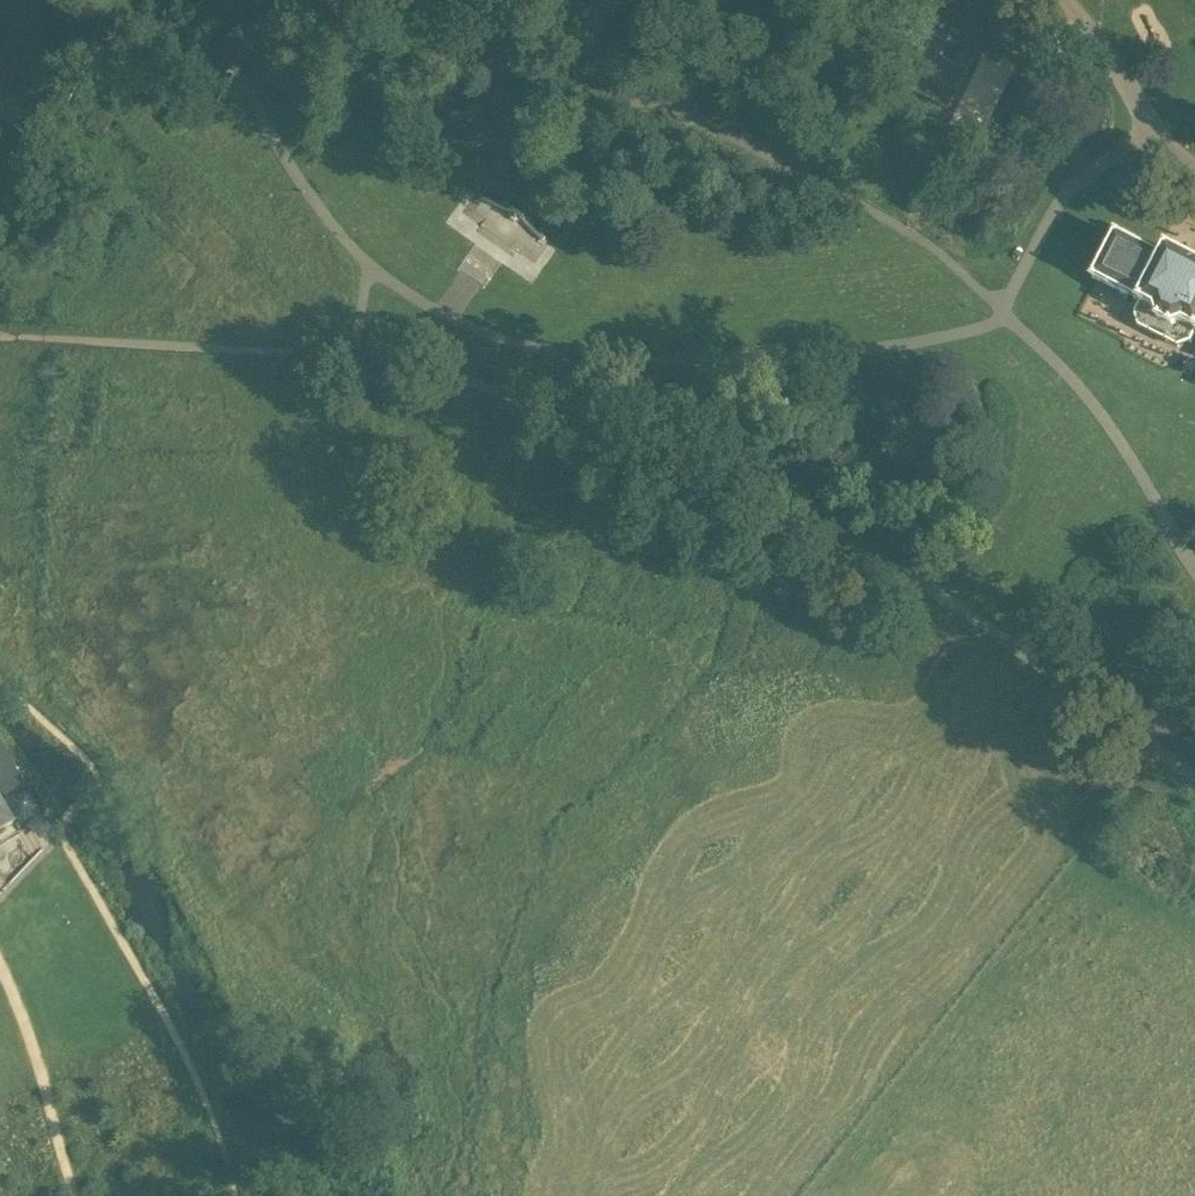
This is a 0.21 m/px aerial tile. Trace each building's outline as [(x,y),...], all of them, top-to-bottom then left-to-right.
[(930,5),(894,82),(907,88),(950,108),(982,41),(986,32),(930,5)] [(445,222),(534,280),(559,241),(471,183),(445,222)] [(1186,257),(1167,247),(1162,257),(1124,237),(1116,233),(1092,277),(1092,278),(1104,284),(1141,302),(1135,313),(1139,326),(1179,346),(1192,342),(1194,335),(1194,261),(1186,257)] [(1,791),(3,794),(22,783),(0,745),(0,792),(1,791)] [(14,822),(0,798),(0,830),(14,822)]
